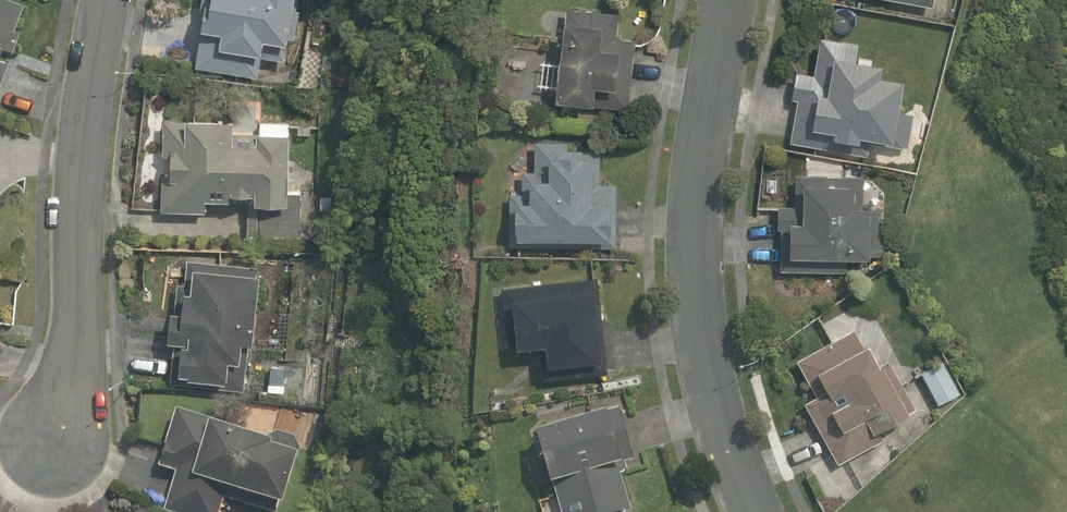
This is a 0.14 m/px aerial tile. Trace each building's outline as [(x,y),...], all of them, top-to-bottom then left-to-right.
[(7,0),(0,0),(0,82),(26,7),(7,0)] [(197,72),(255,82),(258,62),(275,65),(279,44),(296,47),(304,0),(209,0),(197,72)] [(930,11),(931,0),(846,0),(930,11)] [(617,19),(568,15),(562,102),(630,108),(635,42),(615,41),(617,19)] [(861,43),(822,40),(819,78),(796,76),(793,102),(798,102),(794,147),(841,151),(840,156),(868,158),(870,139),(908,142),(912,86),(885,84),(887,63),(859,61),(861,43)] [(248,236),(301,239),(304,197),(297,196),(302,117),(242,113),(242,126),(164,121),(162,158),(174,159),(173,179),(163,178),(160,216),(211,220),(212,208),(240,210),(241,203),(251,203),(248,236)] [(607,152),(540,149),(539,174),(524,173),(523,192),(509,192),(507,243),(616,248),(619,180),(605,179),(607,152)] [(863,181),(799,179),(798,207),(779,206),(778,275),(847,276),(848,264),(887,264),(888,207),(862,207),(863,181)] [(269,275),(200,270),(198,295),(193,295),(191,323),(170,322),(168,351),(191,353),(189,383),(232,386),(234,366),(254,368),(255,347),(264,347),(269,275)] [(602,281),(502,292),(510,365),(543,362),(546,390),(613,383),(602,281)] [(866,328),(795,363),(814,400),(806,404),(837,467),(915,428),(866,328)] [(948,359),(920,372),(938,410),(965,397),(948,359)] [(178,412),(158,470),(177,477),(165,511),(221,511),(229,489),(288,510),(307,456),(178,412)] [(544,436),(562,511),(631,511),(618,460),(639,455),(630,416),(544,436)]
